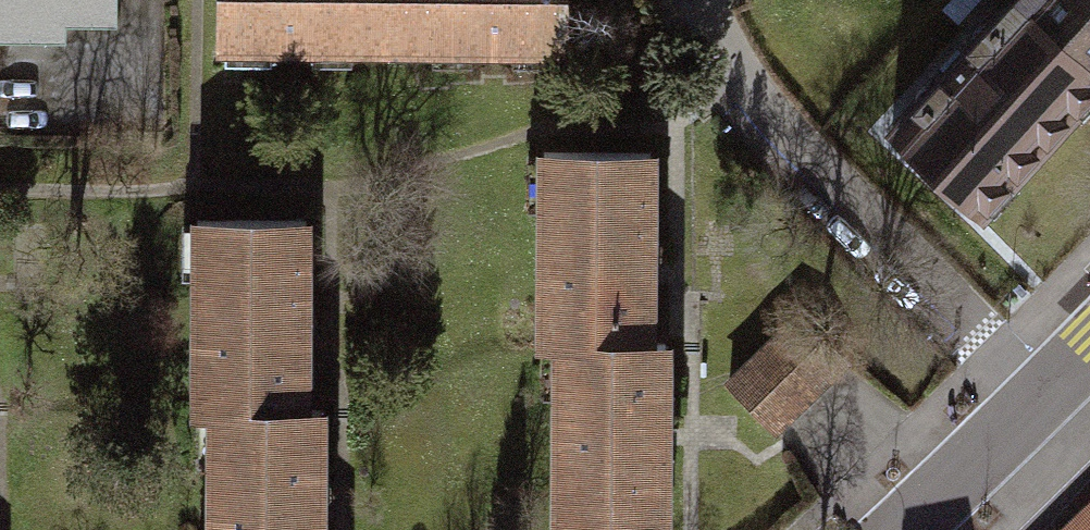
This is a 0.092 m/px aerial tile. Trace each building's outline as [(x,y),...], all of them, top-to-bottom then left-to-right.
[(101,16),(102,0),(0,0),(0,15),(101,16)] [(383,0),(209,0),(209,43),(382,44),(383,0)] [(382,44),(556,45),(556,0),(383,0),(382,44)] [(884,130),(970,210),(1089,80),(1089,74),(1009,0),(1003,0),(884,130)] [(1089,74),(1089,0),(1009,0),(1089,74)] [(548,344),(639,344),(639,342),(639,151),(533,151),(533,344),(548,344)] [(211,413),(305,412),(305,321),(305,221),(194,222),(195,413),(211,413)] [(718,381),(764,429),(835,361),(789,313),(718,381)] [(639,344),(548,344),(548,529),(654,529),(654,342),(639,342),(639,344)] [(319,514),(318,412),(305,412),(211,413),(211,529),(319,529),(319,514)] [(1059,529),(1089,529),(1089,500),(1059,529)]
